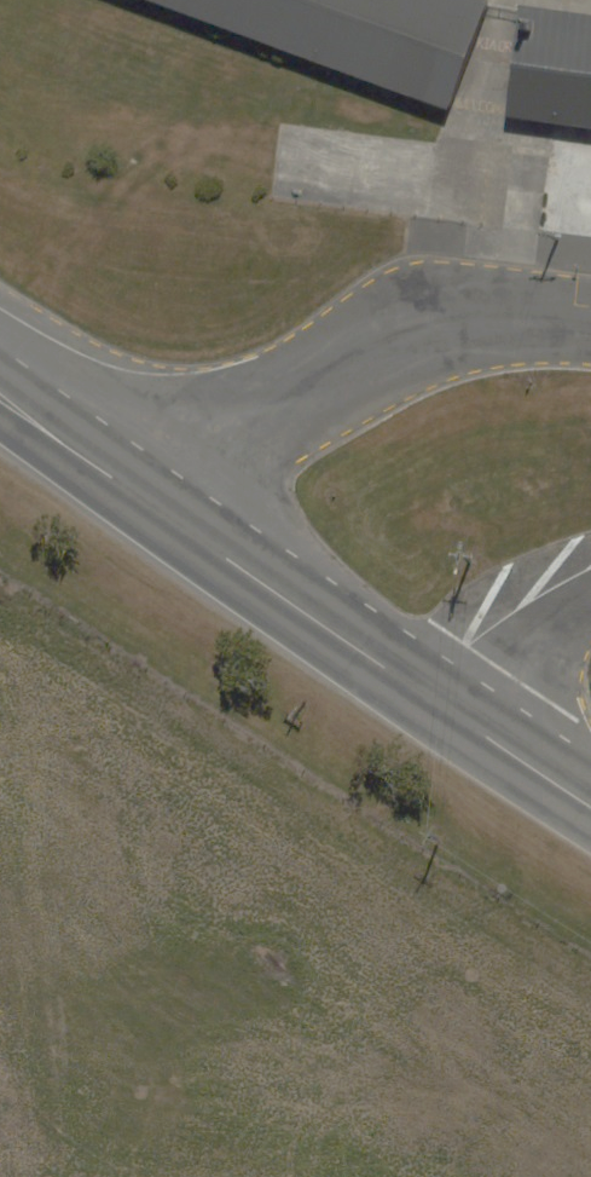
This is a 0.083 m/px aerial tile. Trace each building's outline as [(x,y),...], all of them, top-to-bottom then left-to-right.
[(429,109),(473,0),(156,0),(429,109)] [(520,10),(507,122),(590,132),(590,18),(520,10)]
